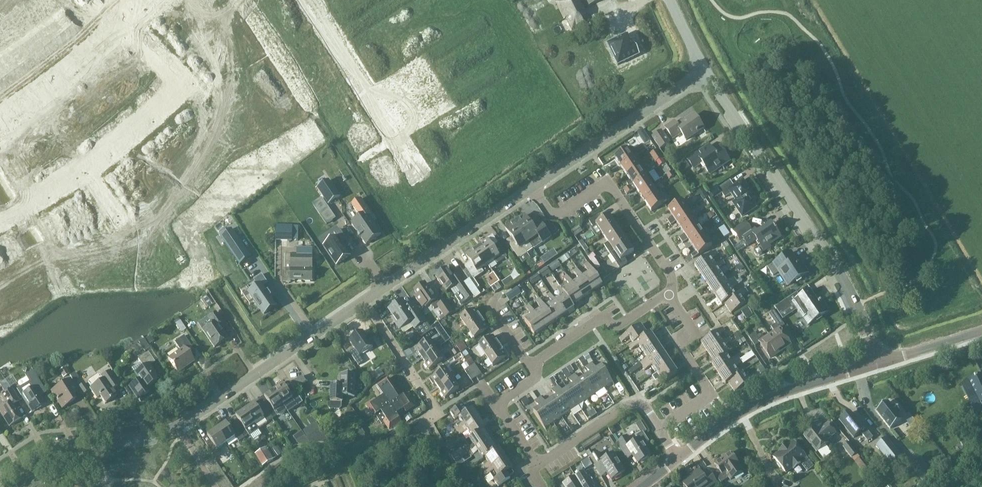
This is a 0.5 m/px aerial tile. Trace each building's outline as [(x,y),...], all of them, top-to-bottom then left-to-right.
[(343,18),(355,11),(352,6),(357,2),(356,0),(332,0),(343,18)] [(441,2),(451,18),(460,12),(453,0),(444,0),(441,2)] [(566,18),(572,30),(590,21),(584,9),(602,0),(561,0),(556,3),(564,19),(566,18)] [(77,1),(68,8),(69,9),(82,24),(84,23),(91,17),(77,1)] [(441,2),(432,8),(441,23),(451,18),(441,2)] [(432,8),(423,14),(432,29),(441,23),(432,8)] [(69,9),(60,16),(74,31),(80,25),(86,31),(89,28),(84,23),(82,24),(69,9)] [(168,9),(155,21),(162,27),(157,32),(172,47),(182,37),(178,34),(185,26),(168,9)] [(262,9),(245,20),(251,29),(268,19),(262,9)] [(423,14),(413,19),(423,35),(432,29),(423,14)] [(60,16),(52,23),(66,38),(64,39),(69,45),(72,43),(68,37),(74,31),(60,16)] [(268,19),(251,29),(257,39),(274,28),(268,19)] [(413,19),(404,25),(414,40),(423,35),(413,19)] [(52,23),(44,30),(57,46),(64,39),(66,38),(52,23)] [(404,25),(395,31),(405,46),(414,40),(404,25)] [(274,28),(257,39),(263,48),(280,37),(274,28)] [(395,31),(386,36),(396,52),(405,46),(395,31)] [(626,34),(607,43),(617,65),(639,55),(634,44),(633,45),(631,40),(630,40),(626,34)] [(484,35),(473,42),(481,54),(491,48),(484,35)] [(386,36),(377,42),(386,58),(396,52),(386,36)] [(280,37),(263,48),(268,57),(286,46),(280,37)] [(28,50),(23,54),(30,64),(35,61),(39,66),(50,58),(37,40),(26,48),(28,50)] [(377,42),(367,48),(377,64),(386,58),(377,42)] [(473,42),(464,48),(472,60),(481,54),(473,42)] [(286,46),(268,57),(274,66),(292,56),(286,46)] [(464,48),(454,54),(462,66),(472,60),(464,48)] [(491,48),(481,54),(489,67),(499,60),(491,48)] [(124,52),(116,59),(129,74),(138,67),(124,52)] [(1,68),(0,69),(12,86),(22,80),(14,68),(19,64),(12,54),(6,58),(9,63),(1,68)] [(454,54),(444,60),(452,73),(462,66),(454,54)] [(481,54),(472,60),(479,73),(489,67),(481,54)] [(116,59),(108,66),(121,81),(129,74),(116,59)] [(472,60),(462,66),(470,79),(479,73),(472,60)] [(108,66),(100,73),(113,88),(121,81),(108,66)] [(462,66),(452,73),(460,85),(470,79),(462,66)] [(3,93),(13,87),(12,86),(0,69),(0,68),(0,69),(0,88),(3,93)] [(100,73),(91,81),(104,96),(113,88),(100,73)] [(510,91),(501,97),(510,113),(520,107),(510,91)] [(501,97),(491,103),(501,119),(510,113),(501,97)] [(491,103),(482,109),(492,124),(501,119),(491,103)] [(482,109),(473,115),(483,130),(492,124),(482,109)] [(473,115),(464,120),(474,136),(483,130),(473,115)] [(686,140),(703,129),(694,115),(677,127),(674,122),(665,128),(673,139),(681,133),(686,140)] [(37,120),(27,127),(35,138),(30,142),(37,152),(43,149),(40,144),(49,138),(37,120)] [(464,120),(455,126),(465,142),(474,136),(464,120)] [(208,123),(200,131),(213,146),(221,138),(208,123)] [(455,126),(446,132),(455,147),(465,142),(455,126)] [(642,129),(637,132),(641,139),(646,136),(642,129)] [(200,131),(192,138),(205,153),(213,146),(200,131)] [(669,142),(661,131),(652,137),(660,149),(669,142)] [(446,132),(437,138),(446,153),(455,147),(446,132)] [(192,138),(184,145),(197,160),(205,153),(192,138)] [(437,138),(427,144),(437,159),(446,153),(437,138)] [(8,142),(1,146),(7,156),(3,158),(8,165),(12,163),(13,165),(24,158),(23,155),(28,152),(21,140),(15,144),(12,140),(8,143),(8,142)] [(184,145),(176,152),(189,167),(197,160),(184,145)] [(724,149),(721,149),(720,146),(713,151),(710,146),(688,160),(693,168),(702,163),(710,174),(729,161),(727,158),(728,155),(724,149)] [(621,166),(633,158),(638,155),(633,148),(629,147),(614,157),(621,166)] [(652,158),(659,154),(656,150),(650,155),(652,158)] [(176,152),(168,159),(181,175),(189,167),(176,152)] [(657,161),(662,159),(659,154),(652,158),(655,162),(656,162),(657,161)] [(131,158),(119,167),(127,176),(138,168),(131,158)] [(627,175),(639,167),(633,158),(621,166),(627,175)] [(657,161),(656,162),(659,167),(665,163),(662,159),(657,161)] [(645,177),(649,174),(643,165),(639,167),(627,175),(633,184),(645,176),(645,177)] [(119,167),(108,176),(115,185),(127,176),(119,167)] [(138,168),(127,176),(133,186),(145,177),(138,168)] [(639,193),(655,183),(649,174),(645,177),(645,176),(633,184),(624,190),(626,194),(632,190),(632,189),(635,187),(639,193)] [(127,176),(115,185),(121,194),(133,186),(127,176)] [(145,177),(133,186),(140,195),(152,186),(145,177)] [(329,180),(317,188),(328,204),(340,197),(329,180)] [(717,186),(707,193),(712,200),(722,193),(725,197),(730,194),(739,207),(736,209),(742,218),(757,207),(751,198),(754,196),(743,180),(734,186),(730,180),(719,188),(717,186)] [(657,194),(660,192),(661,192),(655,183),(639,193),(645,203),(657,194)] [(133,186),(121,194),(128,204),(140,195),(133,186)] [(152,186),(140,195),(147,204),(159,196),(152,186)] [(663,203),(666,201),(660,192),(657,194),(645,203),(651,212),(663,203)] [(140,195),(128,204),(135,213),(147,204),(140,195)] [(360,217),(351,223),(366,245),(381,235),(368,216),(371,214),(361,199),(352,205),(360,217)] [(668,222),(687,209),(681,200),(667,209),(672,216),(666,220),(668,222)] [(328,208),(319,214),(326,224),(335,218),(328,208)] [(693,218),(689,212),(687,209),(668,222),(670,225),(676,222),(680,228),(693,218)] [(730,209),(725,214),(731,220),(735,214),(730,209)] [(89,222),(84,225),(91,236),(96,232),(100,237),(111,229),(98,211),(87,219),(89,222)] [(609,215),(603,219),(600,214),(589,221),(593,228),(596,225),(602,234),(615,225),(609,215)] [(524,216),(515,222),(532,249),(534,250),(550,239),(541,226),(533,231),(524,216)] [(680,240),(699,227),(693,218),(680,228),(684,234),(678,238),(680,240)] [(526,253),(532,249),(515,222),(505,229),(515,242),(510,246),(519,259),(527,254),(526,253)] [(780,236),(775,229),(776,229),(775,227),(774,227),(771,223),(757,233),(753,227),(750,229),(745,222),(733,230),(738,238),(741,235),(747,244),(756,239),(760,245),(755,249),(754,252),(756,255),(759,256),(762,254),(762,251),(763,250),(764,251),(770,246),(768,244),(780,236)] [(608,242),(621,234),(615,225),(602,234),(608,242)] [(276,239),(276,240),(292,240),(292,239),(292,226),(276,226),(276,239)] [(575,236),(582,231),(579,226),(572,231),(575,236)] [(692,246),(705,237),(699,227),(680,240),(682,243),(688,240),(692,246)] [(232,229),(220,236),(239,265),(251,257),(232,229)] [(337,237),(323,246),(336,265),(350,256),(341,243),(346,240),(339,229),(334,233),(337,237)] [(69,232),(58,240),(71,257),(78,252),(77,251),(81,248),(78,244),(83,241),(76,230),(71,234),(69,232)] [(621,234),(608,242),(604,245),(610,254),(614,251),(627,242),(621,234)] [(698,255),(712,246),(705,237),(692,246),(696,252),(690,256),(692,258),(698,255)] [(496,263),(506,257),(497,243),(491,248),(487,241),(476,248),(487,264),(494,260),(496,263)] [(724,250),(729,247),(725,241),(721,244),(724,250)] [(610,254),(619,268),(627,263),(624,258),(633,252),(627,242),(614,251),(610,254)] [(283,269),(283,283),(291,283),(291,280),(312,281),(312,253),(312,248),(296,248),(296,255),(291,255),(290,269),(285,269),(283,269)] [(481,269),(487,264),(476,248),(465,256),(469,262),(464,266),(467,269),(463,272),(468,280),(472,277),(473,279),(483,272),(481,269)] [(715,266),(715,265),(711,259),(718,254),(716,251),(695,265),(701,275),(715,266)] [(774,264),(768,268),(773,276),(779,272),(781,270),(791,285),(809,272),(802,263),(799,265),(791,252),(774,264)] [(545,265),(551,260),(547,254),(540,259),(545,265)] [(571,258),(570,257),(567,254),(563,257),(566,262),(571,258)] [(561,266),(559,264),(557,260),(549,266),(552,272),(561,266)] [(708,285),(722,276),(717,269),(725,264),(722,260),(715,265),(715,266),(701,275),(708,285)] [(592,291),(602,284),(587,262),(583,265),(588,273),(583,277),(592,291)] [(543,270),(539,273),(542,276),(543,278),(547,275),(550,273),(549,271),(547,267),(547,268),(543,270)] [(447,269),(435,276),(442,287),(438,290),(441,294),(445,291),(445,292),(455,286),(465,301),(472,297),(458,275),(453,278),(447,269)] [(516,269),(512,277),(516,282),(522,278),(516,269)] [(592,291),(583,277),(577,269),(573,272),(578,280),(572,284),(582,298),(592,291)] [(486,273),(488,278),(485,280),(488,285),(497,281),(492,270),(486,273)] [(258,287),(249,293),(255,302),(255,301),(264,314),(276,306),(277,307),(277,306),(264,286),(268,283),(262,274),(253,280),(258,287)] [(420,274),(411,281),(416,288),(425,281),(420,274)] [(534,276),(529,280),(531,283),(533,285),(537,282),(541,279),(540,277),(538,274),(537,274),(534,276)] [(582,298),(572,284),(567,276),(563,278),(569,287),(562,291),(571,305),(582,298)] [(715,295),(736,281),(733,277),(726,282),(722,276),(708,285),(715,295)] [(724,303),(735,295),(731,289),(738,284),(736,281),(715,295),(722,305),(724,304),(724,303)] [(495,292),(501,288),(497,283),(491,287),(495,292)] [(425,284),(414,291),(418,296),(415,298),(422,308),(425,306),(426,307),(430,304),(433,309),(437,306),(443,315),(438,318),(438,319),(440,321),(452,313),(452,312),(444,301),(439,304),(436,300),(437,300),(434,295),(433,295),(425,284)] [(526,291),(524,288),(522,285),(517,287),(521,294),(522,294),(526,291)] [(510,302),(521,294),(517,287),(505,295),(510,302)] [(571,305),(562,291),(559,287),(556,289),(561,296),(554,300),(564,314),(573,308),(571,305)] [(740,297),(748,292),(745,288),(735,295),(724,303),(724,304),(731,313),(745,304),(740,297)] [(811,290),(792,303),(799,312),(801,311),(805,317),(803,318),(808,326),(830,311),(823,301),(821,302),(820,301),(820,302),(811,290)] [(564,314),(554,300),(550,294),(546,296),(548,298),(542,303),(545,307),(554,321),(564,314)] [(206,295),(200,299),(207,309),(213,305),(206,295)] [(545,307),(542,303),(539,298),(535,301),(541,310),(535,314),(544,328),(554,321),(545,307)] [(786,300),(775,307),(780,315),(791,307),(786,300)] [(402,301),(388,310),(396,321),(394,322),(399,329),(410,322),(414,329),(421,338),(431,331),(425,321),(424,322),(416,309),(412,304),(407,308),(402,301)] [(544,328),(535,314),(529,305),(525,308),(531,317),(524,321),(533,335),(544,328)] [(746,319),(753,315),(749,308),(742,312),(746,319)] [(467,330),(482,320),(475,309),(460,319),(467,330)] [(774,321),(779,318),(774,311),(769,315),(774,321)] [(208,316),(198,323),(203,330),(214,347),(227,339),(218,326),(222,323),(215,313),(209,317),(208,316)] [(179,320),(174,323),(178,328),(182,325),(179,320)] [(474,340),(489,330),(482,320),(467,330),(474,340)] [(633,343),(647,334),(640,324),(619,338),(622,342),(629,337),(633,343)] [(780,351),(790,345),(776,324),(771,327),(774,332),(769,335),(780,351)] [(721,342),(717,336),(724,331),(722,328),(701,342),(708,352),(721,342)] [(358,355),(372,346),(362,331),(348,341),(354,349),(348,353),(357,366),(363,362),(358,355)] [(743,338),(739,331),(733,335),(738,342),(743,338)] [(642,352),(656,342),(650,332),(647,334),(633,343),(628,346),(631,350),(638,345),(642,352)] [(762,335),(759,335),(756,337),(754,333),(749,337),(755,346),(760,343),(770,358),(780,351),(769,335),(764,339),(762,335)] [(146,339),(149,344),(154,341),(151,336),(146,339)] [(177,373),(193,362),(186,352),(191,348),(183,336),(174,342),(180,351),(167,359),(177,373)] [(485,357),(500,347),(493,337),(478,346),(485,357)] [(714,362),(725,355),(728,353),(724,346),(731,342),(728,338),(721,342),(708,352),(714,361),(714,362)] [(438,343),(433,346),(429,340),(415,350),(422,360),(441,347),(438,343)] [(455,345),(460,353),(465,350),(460,342),(455,345)] [(642,367),(663,353),(656,342),(642,352),(647,359),(640,363),(642,367)] [(443,360),(439,354),(444,350),(441,347),(422,360),(429,370),(443,360)] [(492,367),(507,357),(500,347),(485,357),(492,367)] [(139,380),(129,387),(133,394),(135,393),(139,399),(149,392),(146,387),(157,380),(151,370),(152,370),(149,366),(154,362),(154,361),(157,359),(152,351),(148,354),(148,353),(137,360),(140,363),(132,369),(139,380)] [(752,351),(739,359),(741,363),(742,364),(755,356),(752,351)] [(618,361),(623,358),(619,353),(615,356),(618,361)] [(663,353),(642,367),(644,370),(652,365),(656,372),(670,363),(663,353)] [(470,367),(474,364),(469,355),(464,358),(470,367)] [(718,373),(739,359),(737,356),(729,361),(725,355),(714,362),(714,361),(711,363),(718,373)] [(586,362),(583,357),(578,360),(584,368),(585,367),(588,365),(586,362)] [(727,381),(738,374),(734,368),(741,363),(739,359),(718,373),(725,384),(728,382),(727,381)] [(604,388),(612,382),(601,366),(596,369),(591,363),(588,365),(604,388)] [(656,387),(677,373),(670,363),(656,372),(661,379),(653,383),(656,387)] [(477,378),(482,374),(474,364),(470,367),(469,367),(477,378)] [(595,394),(604,388),(588,365),(585,367),(589,374),(584,377),(595,394)] [(762,366),(757,369),(761,375),(766,372),(762,366)] [(63,377),(68,374),(64,367),(59,370),(63,377)] [(471,381),(477,378),(469,367),(464,371),(471,381)] [(431,379),(429,380),(433,385),(434,384),(438,389),(452,380),(455,377),(452,373),(449,375),(445,369),(431,379)] [(111,389),(118,384),(109,371),(100,377),(100,375),(98,375),(89,381),(88,384),(91,387),(89,388),(96,398),(99,396),(104,403),(115,395),(111,389)] [(735,393),(756,378),(753,374),(746,379),(741,372),(738,374),(727,381),(728,382),(735,393)] [(30,383),(18,391),(21,396),(32,413),(45,404),(37,391),(42,388),(32,373),(26,377),(30,383)] [(341,374),(341,386),(331,385),(331,399),(329,401),(328,406),(330,409),(339,409),(341,407),(341,404),(341,402),(342,403),(343,396),(354,397),(355,374),(341,374)] [(595,394),(584,377),(579,381),(574,374),(571,376),(587,400),(595,394)] [(967,382),(981,411),(981,374),(967,382)] [(302,376),(290,384),(293,388),(294,390),(306,382),(302,376)] [(578,405),(587,400),(571,376),(568,378),(573,385),(567,389),(578,405)] [(557,382),(553,377),(549,379),(554,388),(557,386),(555,383),(557,382)] [(72,395),(77,392),(70,380),(51,392),(62,408),(75,400),(72,395)] [(445,400),(459,390),(452,380),(438,389),(445,400)] [(89,390),(84,383),(78,388),(83,395),(89,390)] [(390,383),(379,390),(389,406),(398,399),(393,392),(395,391),(390,383)] [(294,390),(293,388),(288,392),(283,385),(273,391),(286,409),(288,412),(302,402),(294,390)] [(578,405),(567,389),(562,392),(557,386),(554,388),(570,411),(578,405)] [(561,417),(570,411),(554,388),(551,390),(556,396),(550,400),(561,417)] [(22,419),(13,406),(18,402),(10,390),(5,393),(0,396),(6,405),(0,409),(0,412),(9,427),(22,419)] [(285,411),(286,409),(273,391),(264,397),(269,404),(264,408),(272,419),(277,415),(280,415),(282,415),(284,414),(285,413),(285,411)] [(405,411),(412,406),(405,395),(398,399),(389,406),(396,415),(404,409),(405,411)] [(380,412),(389,406),(383,397),(376,402),(375,400),(367,406),(374,417),(375,416),(380,412)] [(561,417),(550,400),(545,404),(540,397),(537,399),(553,422),(561,417)] [(544,428),(553,422),(537,399),(534,401),(539,408),(533,412),(544,428)] [(894,406),(892,408),(888,402),(876,411),(890,429),(902,420),(898,415),(901,413),(894,406)] [(51,415),(55,413),(50,404),(46,406),(51,415)] [(254,404),(245,410),(254,424),(257,429),(266,423),(272,419),(264,408),(259,411),(254,404)] [(467,411),(464,407),(463,404),(450,413),(455,420),(458,418),(461,422),(454,427),(457,432),(479,418),(472,408),(467,411)] [(400,422),(396,415),(389,406),(380,412),(375,416),(382,425),(384,423),(389,429),(400,422)] [(238,420),(233,424),(243,438),(248,435),(249,436),(258,430),(257,429),(254,424),(245,410),(236,416),(238,420)] [(840,421),(854,438),(860,433),(868,442),(873,438),(865,428),(864,430),(850,412),(840,421)] [(409,414),(404,417),(407,422),(412,418),(409,414)] [(482,429),(482,430),(486,428),(479,418),(457,432),(459,436),(467,431),(471,437),(482,429)] [(571,419),(565,423),(570,430),(576,427),(571,419)] [(225,423),(216,429),(226,444),(235,438),(238,442),(243,438),(233,424),(228,427),(225,423)] [(827,440),(835,434),(828,423),(819,430),(816,427),(804,436),(817,453),(829,443),(827,440)] [(367,439),(360,427),(353,431),(358,440),(367,439)] [(306,438),(310,444),(330,442),(320,428),(306,438)] [(217,450),(226,444),(216,429),(207,436),(212,443),(207,447),(214,458),(220,454),(217,450)] [(489,439),(482,430),(482,429),(471,437),(468,438),(468,439),(465,441),(470,448),(465,451),(465,450),(459,454),(462,458),(489,439)] [(330,430),(325,433),(329,439),(334,435),(330,430)] [(643,446),(648,442),(642,433),(636,437),(638,439),(632,444),(627,436),(617,442),(624,453),(629,451),(638,465),(650,457),(643,446)] [(586,448),(601,438),(599,435),(584,444),(586,448)] [(612,446),(617,443),(612,435),(608,438),(612,446)] [(304,436),(296,441),(299,446),(309,445),(310,444),(306,438),(304,436)] [(876,446),(892,464),(901,457),(886,438),(876,446)] [(449,450),(455,446),(450,439),(444,443),(449,450)] [(496,450),(496,449),(489,439),(462,458),(464,462),(471,458),(470,457),(477,453),(482,460),(484,458),(496,450)] [(780,453),(774,457),(786,473),(792,469),(793,469),(801,463),(807,472),(813,467),(793,441),(788,445),(787,445),(779,451),(780,453)] [(842,447),(851,458),(857,453),(849,442),(842,447)] [(283,453),(278,445),(273,449),(278,456),(283,453)] [(482,474),(505,458),(498,447),(496,449),(496,450),(484,458),(488,464),(480,470),(482,474)] [(825,448),(818,454),(834,471),(840,465),(825,448)] [(456,462),(461,458),(455,449),(450,453),(456,462)] [(267,450),(256,457),(262,467),(273,460),(267,450)] [(597,453),(592,456),(589,450),(586,452),(597,471),(603,468),(611,481),(624,473),(613,454),(602,461),(597,453)] [(743,471),(739,465),(730,452),(714,463),(719,469),(714,473),(721,483),(728,478),(730,480),(743,471)] [(854,456),(850,459),(858,469),(862,465),(854,456)] [(482,474),(485,477),(490,474),(494,480),(493,481),(498,486),(499,486),(510,480),(508,478),(513,474),(510,470),(512,469),(505,458),(482,474)] [(581,463),(585,470),(592,466),(588,459),(581,463)] [(716,481),(709,472),(703,476),(698,469),(691,474),(692,476),(682,483),(685,486),(709,486),(716,481)] [(467,470),(461,474),(465,481),(471,478),(467,470)] [(573,478),(579,486),(593,486),(595,486),(589,476),(587,478),(584,472),(573,478)] [(563,485),(564,486),(579,486),(573,478),(563,485)]
